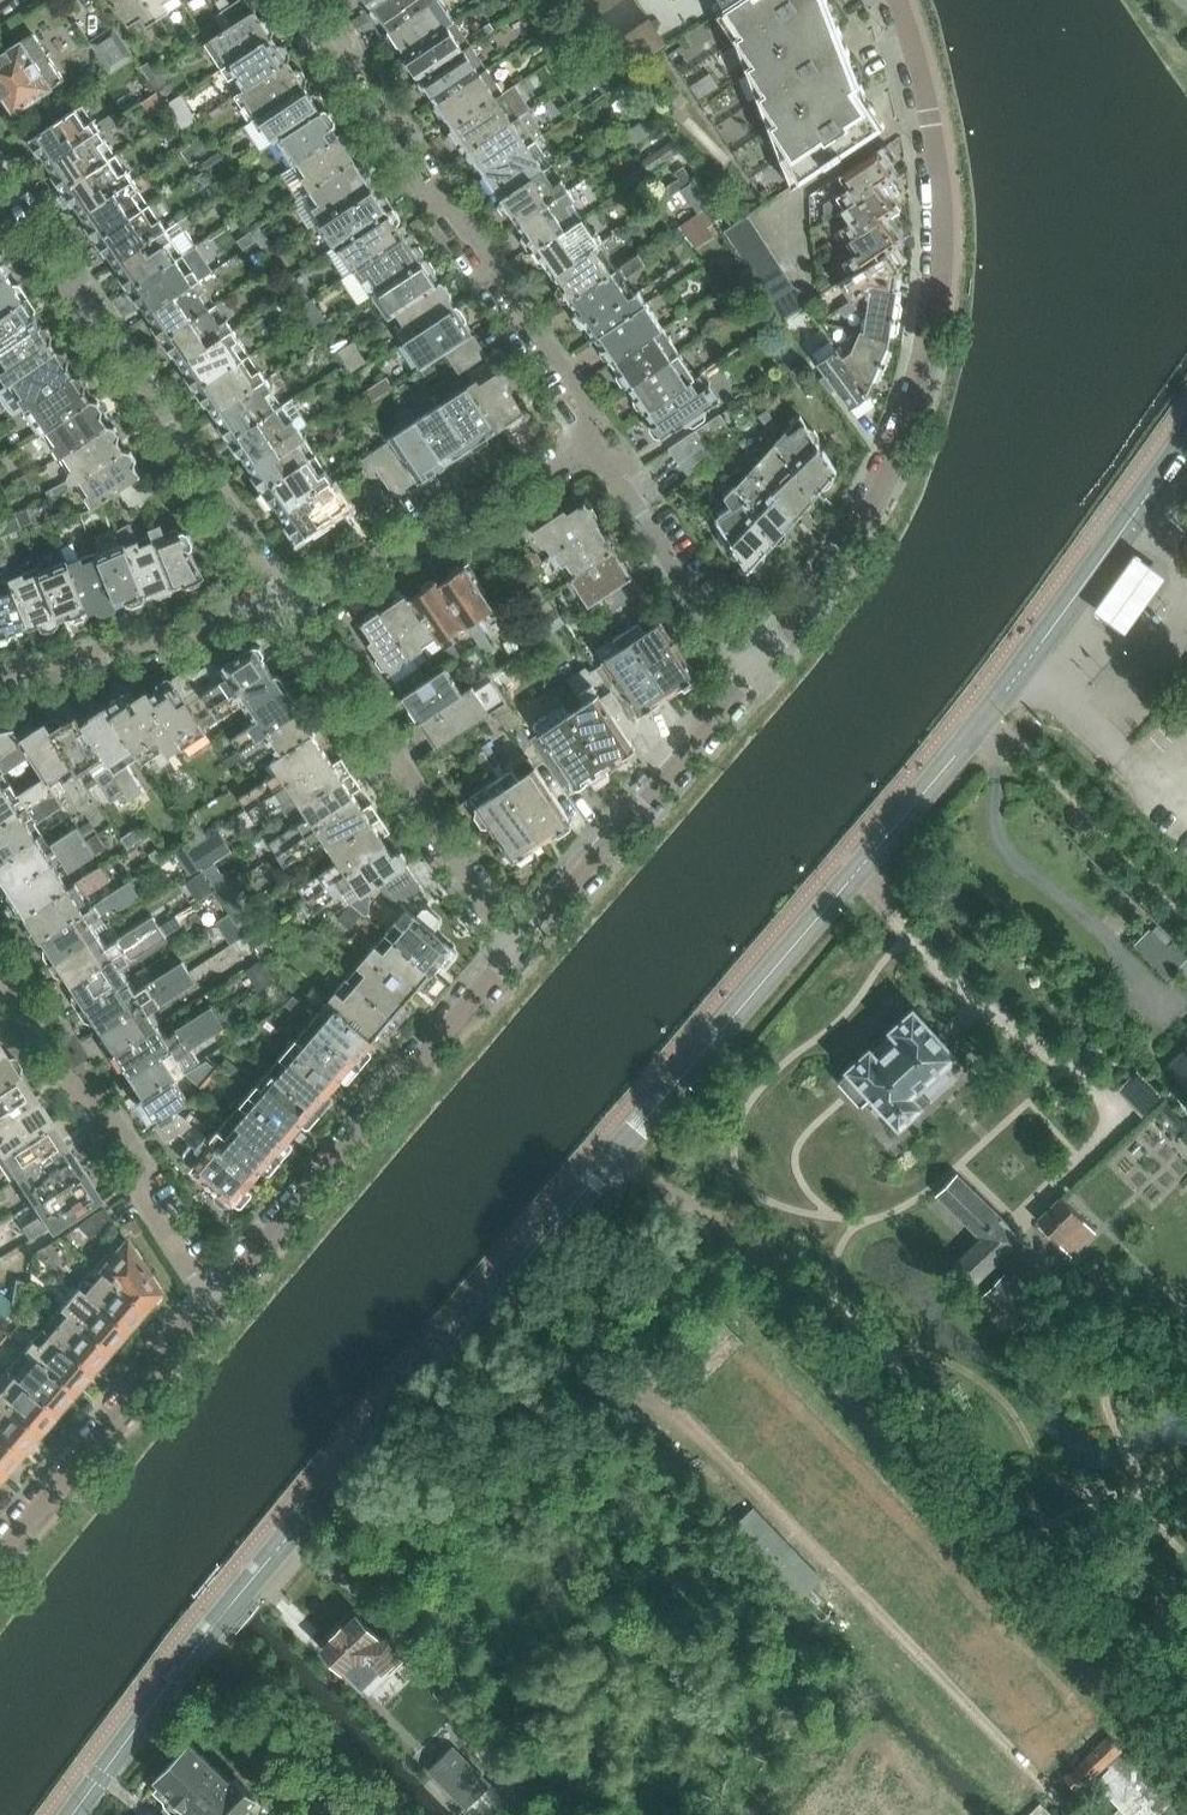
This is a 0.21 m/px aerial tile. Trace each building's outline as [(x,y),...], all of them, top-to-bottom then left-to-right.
[(128,25),(141,17),(147,26),(157,19),(145,0),(112,0),(128,25)] [(157,19),(182,2),(181,0),(145,0),(157,19)] [(223,12),(232,6),(228,0),(215,0),(223,12)] [(223,12),(232,26),(254,11),(247,0),(242,0),(232,6),(223,12)] [(373,7),(371,9),(371,13),(370,14),(376,22),(376,21),(380,22),(381,23),(383,21),(383,22),(384,22),(389,30),(389,31),(437,0),(384,0),(373,7)] [(389,31),(387,32),(387,33),(387,37),(386,38),(392,46),(392,45),(396,46),(397,47),(399,45),(399,46),(400,46),(405,54),(405,55),(455,23),(439,0),(437,0),(389,31)] [(458,10),(462,16),(482,4),(479,0),(472,0),(458,10)] [(631,70),(664,49),(737,0),(585,0),(631,70)] [(664,49),(766,202),(767,204),(885,126),(865,96),(866,95),(829,0),(737,0),(664,49)] [(208,41),(207,42),(214,54),(219,50),(229,65),(272,37),(273,36),(273,35),(274,30),(268,21),(263,20),(261,21),(254,11),(232,26),(224,31),(219,34),(208,41)] [(223,12),(215,17),(224,31),(232,26),(223,12)] [(455,23),(405,55),(403,57),(403,61),(408,70),(408,69),(412,70),(413,71),(415,69),(415,70),(416,70),(421,78),(421,79),(471,47),(455,23)] [(489,23),(473,33),(478,40),(494,29),(489,23)] [(113,26),(89,42),(110,74),(134,58),(113,26)] [(15,112),(64,79),(59,73),(33,34),(22,41),(0,55),(0,90),(15,112)] [(229,65),(223,68),(231,79),(236,75),(245,90),(288,62),(290,61),(290,60),(291,55),(285,46),(280,45),(279,45),(278,46),(272,37),(229,65)] [(192,52),(185,41),(176,47),(183,58),(192,52)] [(471,47),(421,79),(419,80),(419,81),(419,85),(418,85),(424,93),(429,94),(429,95),(431,93),(431,94),(432,94),(437,102),(437,103),(487,70),(471,47)] [(151,60),(140,67),(149,80),(159,73),(151,60)] [(245,90),(237,95),(244,106),(249,102),(259,117),(305,87),(307,86),(307,85),(307,80),(308,80),(301,70),(301,71),(296,69),(294,70),(288,62),(245,90)] [(453,127),(503,95),(487,70),(437,103),(435,104),(435,105),(435,109),(434,109),(440,117),(444,118),(445,119),(447,117),(448,118),(453,126),(453,127)] [(159,73),(149,80),(156,90),(167,83),(161,72),(159,73)] [(451,133),(456,141),(460,142),(461,143),(463,141),(464,142),(469,150),(469,151),(528,111),(532,109),(516,86),(503,95),(453,127),(451,128),(451,129),(451,133)] [(259,117),(254,120),(260,130),(265,126),(275,142),(278,140),(324,109),(325,104),(326,104),(319,95),(314,93),(310,95),(305,87),(259,117)] [(198,121),(181,96),(166,105),(173,116),(183,130),(198,121)] [(77,109),(29,141),(39,156),(42,154),(48,164),(99,130),(93,121),(87,124),(77,109)] [(324,109),(278,140),(295,165),(338,136),(332,128),(336,126),(335,126),(335,121),(336,120),(330,111),(329,111),(324,109)] [(469,151),(467,152),(467,153),(468,158),(467,158),(472,166),(473,166),(477,166),(477,167),(479,165),(480,166),(485,174),(534,141),(544,135),(528,111),(469,151)] [(113,114),(100,122),(103,127),(116,118),(113,114)] [(633,146),(658,130),(650,117),(625,134),(633,146)] [(103,127),(107,133),(120,124),(116,118),(103,127)] [(171,121),(159,129),(168,142),(179,135),(180,134),(179,133),(171,121)] [(99,130),(48,164),(55,174),(52,176),(62,191),(110,159),(100,143),(105,140),(99,130)] [(338,136),(295,165),(313,191),(355,162),(349,153),(352,151),(352,145),(346,136),(341,134),(338,136)] [(203,138),(193,145),(199,154),(209,147),(203,138)] [(483,181),(482,181),(488,189),(491,188),(493,191),(495,189),(496,190),(502,198),(549,167),(551,165),(534,141),(485,174),(485,175),(483,176),(483,177),(483,181)] [(675,156),(668,144),(643,161),(651,172),(675,156)] [(836,198),(824,206),(825,223),(844,210),(891,179),(896,175),(889,165),(897,160),(887,145),(840,176),(827,185),(836,198)] [(215,146),(200,155),(208,168),(223,158),(215,146)] [(180,154),(189,168),(199,161),(190,147),(180,154)] [(110,159),(62,191),(72,206),(75,204),(82,214),(132,180),(126,171),(121,175),(110,159)] [(313,191),(306,195),(322,219),(371,186),(364,175),(366,173),(367,170),(362,162),(359,162),(356,163),(355,162),(313,191)] [(560,183),(549,167),(502,198),(498,205),(505,216),(505,215),(513,215),(519,224),(568,190),(562,181),(560,183)] [(205,173),(197,177),(203,187),(211,182),(205,173)] [(853,222),(842,229),(850,241),(898,209),(892,199),(900,193),(891,179),(844,210),(853,222)] [(132,180),(82,214),(88,224),(85,226),(96,241),(144,209),(133,194),(138,190),(132,180)] [(672,184),(659,193),(664,201),(677,192),(672,184)] [(371,186),(322,219),(339,244),(393,208),(386,197),(382,196),(379,198),(371,186)] [(301,188),(288,197),(293,204),(299,200),(306,195),(301,188)] [(568,190),(519,224),(525,233),(521,240),(530,254),(582,219),(572,203),(575,200),(568,190)] [(239,192),(229,198),(234,206),(243,200),(244,199),(239,192)] [(243,201),(235,207),(247,225),(256,220),(243,201)] [(144,209),(96,241),(106,256),(109,254),(115,264),(165,230),(149,205),(144,209)] [(393,208),(339,244),(356,269),(405,237),(397,225),(400,223),(401,219),(393,208)] [(707,209),(682,227),(691,240),(716,223),(707,209)] [(857,254),(844,263),(852,275),(903,241),(896,231),(904,226),(895,212),(899,209),(898,209),(850,241),(848,241),(857,254)] [(192,212),(181,220),(184,225),(196,218),(192,212)] [(747,216),(724,231),(733,244),(755,229),(747,216)] [(582,219),(530,254),(539,267),(547,266),(553,275),(603,242),(595,232),(593,234),(582,219)] [(165,230),(115,264),(122,274),(119,276),(128,290),(177,258),(197,245),(184,225),(181,220),(165,230)] [(259,227),(251,232),(257,240),(267,256),(275,250),(259,227)] [(733,244),(737,252),(740,256),(763,241),(755,229),(733,244)] [(676,230),(667,237),(683,263),(693,256),(676,230)] [(244,249),(257,240),(251,232),(239,241),(244,249)] [(405,237),(356,269),(373,294),(374,293),(382,288),(422,261),(420,260),(423,258),(424,254),(418,247),(415,246),(412,248),(405,237)] [(763,241),(740,256),(748,267),(771,252),(763,241)] [(852,275),(842,282),(853,299),(873,286),(898,290),(896,289),(899,270),(900,270),(899,268),(903,265),(903,264),(904,259),(898,251),(894,250),(893,249),(903,242),(903,241),(852,275)] [(609,252),(603,242),(553,275),(559,284),(556,291),(555,291),(562,302),(563,301),(571,301),(617,271),(606,254),(609,252)] [(831,242),(816,251),(817,262),(836,250),(831,242)] [(259,249),(249,255),(260,272),(269,266),(259,249)] [(771,252),(748,267),(756,279),(778,264),(771,252)] [(617,271),(571,301),(576,309),(573,316),(572,317),(580,327),(588,327),(595,337),(646,304),(639,294),(634,297),(623,279),(644,265),(638,256),(617,271)] [(177,258),(128,290),(139,306),(142,304),(148,314),(198,280),(193,271),(188,274),(177,258)] [(382,288),(374,293),(390,316),(397,311),(437,285),(432,278),(436,275),(434,269),(430,263),(425,259),(422,261),(382,288)] [(284,263),(276,268),(284,281),(293,276),(284,263)] [(778,264),(756,279),(764,290),(786,276),(778,264)] [(838,282),(832,274),(819,282),(825,291),(838,282)] [(749,275),(742,280),(750,291),(757,287),(749,275)] [(0,281),(0,318),(28,298),(19,285),(13,285),(7,276),(0,281)] [(771,302),(794,287),(786,276),(764,290),(771,302)] [(198,280),(148,314),(155,324),(152,326),(162,341),(208,310),(198,295),(206,290),(198,280)] [(437,285),(397,311),(407,326),(399,331),(405,340),(410,337),(456,306),(455,305),(452,307),(448,301),(451,299),(450,293),(445,286),(441,283),(437,285)] [(853,299),(839,308),(844,316),(846,316),(859,308),(862,313),(869,315),(865,336),(890,342),(890,339),(890,337),(892,337),(897,333),(901,307),(897,302),(896,301),(898,290),(873,286),(853,299)] [(302,287),(294,292),(303,304),(310,299),(302,287)] [(794,287),(771,302),(784,321),(812,302),(808,295),(794,288),(794,287)] [(291,294),(278,302),(284,312),(297,303),(291,294)] [(0,318),(0,355),(42,326),(35,317),(34,316),(36,311),(36,310),(28,298),(0,318)] [(312,299),(302,306),(317,330),(328,324),(312,299)] [(612,362),(617,359),(662,329),(646,304),(595,337),(601,346),(602,353),(606,359),(608,360),(612,362)] [(810,312),(818,322),(828,315),(821,304),(810,312)] [(410,337),(405,340),(422,365),(470,333),(464,325),(467,322),(466,316),(461,310),(456,306),(410,337)] [(208,310),(162,341),(172,356),(175,354),(177,357),(178,359),(179,359),(180,361),(182,364),(232,330),(227,322),(219,327),(208,310)] [(0,355),(0,370),(3,374),(10,385),(11,384),(58,351),(52,342),(52,341),(53,336),(47,327),(42,326),(0,355)] [(617,359),(612,362),(618,371),(617,378),(616,378),(622,386),(629,388),(674,359),(680,355),(662,329),(617,359)] [(232,330),(182,364),(188,374),(185,376),(195,391),(241,360),(231,344),(238,339),(232,330)] [(473,336),(448,353),(455,365),(460,373),(486,356),(473,336)] [(855,353),(845,361),(868,392),(874,380),(875,380),(881,378),(891,353),(889,348),(888,347),(890,342),(865,336),(862,336),(855,353)] [(868,392),(845,361),(830,341),(812,354),(850,408),(852,407),(856,411),(857,411),(861,411),(870,405),(871,401),(871,400),(868,395),(870,394),(868,392)] [(367,362),(365,359),(353,342),(339,352),(352,372),(367,362)] [(0,391),(0,399),(1,401),(3,404),(5,407),(8,411),(11,414),(14,417),(27,409),(28,409),(75,376),(69,367),(69,366),(70,361),(69,359),(64,352),(58,351),(11,384),(10,385),(0,391)] [(674,359),(629,388),(635,396),(635,402),(640,409),(645,412),(696,378),(683,359),(680,355),(674,359)] [(241,360),(195,391),(206,406),(209,404),(215,414),(265,379),(259,370),(252,375),(241,360)] [(439,374),(432,363),(422,370),(429,381),(439,374)] [(468,386),(497,430),(507,424),(512,427),(523,420),(523,419),(523,414),(524,413),(507,388),(509,383),(502,373),(497,373),(494,369),(468,386)] [(278,371),(271,376),(275,383),(283,378),(278,371)] [(28,409),(27,409),(43,434),(45,433),(92,401),(88,397),(85,392),(86,392),(85,391),(86,386),(87,386),(81,377),(75,376),(28,409)] [(700,376),(646,413),(651,421),(650,427),(650,428),(655,436),(656,435),(662,437),(662,438),(685,423),(694,425),(705,418),(707,408),(718,400),(708,385),(706,387),(700,376)] [(387,377),(361,394),(369,406),(377,400),(394,389),(387,377)] [(265,379),(215,414),(222,423),(219,426),(229,441),(275,410),(264,394),(272,389),(265,379)] [(406,381),(395,388),(405,403),(417,396),(406,381)] [(442,403),(474,452),(488,443),(487,442),(487,437),(488,437),(487,436),(497,430),(468,386),(442,403)] [(275,410),(229,441),(239,456),(242,454),(248,464),(299,429),(308,424),(291,399),(282,404),(275,410)] [(377,400),(369,406),(375,415),(383,410),(377,400)] [(45,433),(43,434),(60,459),(63,457),(108,425),(108,426),(102,417),(102,416),(103,411),(103,410),(97,401),(97,402),(92,401),(45,433)] [(442,403),(417,420),(445,464),(455,458),(460,460),(460,461),(474,452),(442,403)] [(445,464),(417,420),(408,408),(398,415),(406,427),(390,437),(393,441),(392,441),(399,451),(416,478),(419,482),(420,481),(425,483),(425,484),(436,477),(436,476),(435,471),(436,471),(435,470),(445,464)] [(767,410),(759,415),(772,435),(781,429),(767,410)] [(697,429),(707,443),(729,428),(719,414),(697,429)] [(775,441),(814,498),(820,490),(821,488),(824,487),(826,486),(828,485),(830,483),(832,481),(833,479),(834,476),(834,475),(834,474),(836,472),(837,471),(824,450),(823,451),(818,444),(819,438),(814,431),(813,432),(807,424),(787,437),(783,432),(775,441)] [(63,457),(60,459),(76,484),(80,482),(125,450),(124,450),(119,442),(119,441),(120,436),(120,435),(114,426),(114,427),(108,425),(63,457)] [(299,429),(248,464),(255,473),(252,475),(262,491),(308,460),(316,455),(299,429)] [(697,429),(669,448),(679,462),(706,444),(707,443),(697,429)] [(758,453),(748,440),(742,444),(751,458),(758,453)] [(392,441),(372,455),(367,458),(393,494),(405,486),(387,459),(399,451),(392,441)] [(814,498),(775,441),(755,463),(793,521),(801,513),(807,512),(808,512),(814,505),(814,498)] [(706,444),(679,462),(691,477),(707,465),(713,474),(722,467),(718,461),(707,443),(706,444)] [(80,482),(76,484),(77,484),(93,509),(101,504),(120,491),(142,477),(135,466),(136,461),(137,460),(131,451),(130,452),(125,451),(125,450),(80,482)] [(416,478),(399,451),(387,459),(405,486),(416,478)] [(308,460),(262,491),(272,506),(275,504),(282,514),(333,480),(327,471),(319,476),(308,460)] [(793,521),(755,463),(735,486),(773,544),(774,543),(780,542),(781,543),(787,535),(787,528),(793,521)] [(142,477),(120,491),(131,508),(135,505),(144,499),(153,493),(151,490),(144,480),(142,477)] [(333,480),(282,514),(287,521),(288,524),(285,526),(296,541),(308,533),(313,541),(335,527),(329,519),(331,518),(335,516),(335,515),(344,510),(350,506),(334,482),(333,481),(333,480)] [(67,482),(46,492),(49,497),(70,487),(67,482)] [(773,544),(735,486),(711,512),(722,528),(722,533),(721,534),(727,542),(733,544),(735,547),(734,547),(749,569),(750,569),(750,568),(753,567),(754,567),(757,565),(759,563),(761,560),(762,559),(763,556),(764,552),(766,551),(773,544)] [(144,499),(135,505),(141,515),(148,510),(144,499)] [(552,556),(599,525),(596,522),(598,517),(592,508),(587,509),(585,505),(568,516),(565,512),(552,521),(548,519),(538,525),(539,529),(535,532),(544,544),(549,544),(555,553),(551,555),(552,556)] [(33,523),(27,510),(16,515),(17,519),(21,528),(33,523)] [(89,511),(80,515),(84,524),(92,517),(89,511)] [(63,512),(51,517),(55,527),(67,521),(63,512)] [(0,521),(0,536),(20,528),(15,514),(0,521)] [(129,524),(116,531),(124,545),(125,546),(146,597),(155,594),(156,595),(162,596),(172,592),(174,588),(152,535),(139,540),(129,524)] [(161,524),(150,529),(152,535),(174,588),(177,586),(179,586),(184,584),(185,587),(191,588),(191,589),(201,584),(203,579),(205,579),(190,550),(193,548),(193,543),(194,543),(188,533),(184,532),(184,531),(181,533),(179,530),(178,528),(165,533),(161,524)] [(599,525),(552,556),(559,567),(564,563),(574,579),(616,551),(613,547),(615,543),(609,534),(604,534),(599,525)] [(73,544),(61,548),(67,562),(88,613),(98,609),(99,612),(100,612),(105,614),(115,611),(118,605),(117,605),(97,556),(96,553),(79,560),(73,544)] [(124,545),(97,556),(117,605),(124,602),(127,601),(128,604),(134,606),(144,602),(146,598),(146,597),(125,546),(124,545)] [(574,579),(570,582),(577,592),(581,589),(592,605),(604,597),(605,596),(629,580),(633,577),(630,573),(632,569),(626,560),(622,560),(616,551),(574,579)] [(522,557),(530,570),(543,562),(537,554),(530,552),(522,557)] [(1097,608),(1134,636),(1174,581),(1136,555),(1097,608)] [(67,562),(40,573),(60,621),(69,617),(70,620),(71,620),(76,622),(76,623),(87,618),(89,614),(88,613),(67,562)] [(439,582),(438,582),(465,622),(475,637),(483,632),(486,630),(478,619),(493,608),(464,566),(462,567),(458,566),(449,572),(450,576),(449,576),(450,576),(439,583),(439,582)] [(38,569),(11,581),(31,628),(40,625),(42,629),(42,628),(48,630),(48,631),(58,627),(58,626),(60,622),(60,621),(40,573),(38,569)] [(11,639),(10,638),(14,633),(20,631),(31,628),(11,581),(8,572),(0,574),(0,641),(11,639)] [(411,597),(410,597),(437,637),(439,640),(465,622),(438,582),(437,581),(435,582),(434,582),(431,580),(422,586),(422,591),(412,598),(411,597)] [(629,580),(605,596),(622,622),(669,694),(678,688),(685,690),(697,682),(698,675),(698,673),(697,674),(674,640),(676,639),(678,633),(672,623),(672,624),(666,623),(664,624),(662,622),(663,622),(662,620),(661,620),(655,611),(631,627),(626,619),(633,615),(624,602),(638,593),(629,580)] [(540,586),(529,593),(544,615),(554,608),(540,586)] [(383,611),(412,654),(420,648),(437,637),(410,597),(409,595),(407,596),(403,595),(394,601),(394,605),(384,612),(383,611)] [(543,616),(554,632),(565,624),(554,608),(543,616)] [(569,608),(560,614),(566,622),(575,616),(569,608)] [(366,620),(361,624),(372,640),(369,644),(378,657),(378,658),(376,661),(382,671),(386,670),(396,684),(397,684),(404,695),(416,687),(429,679),(412,654),(383,611),(381,610),(379,611),(378,611),(375,610),(366,616),(366,620)] [(597,670),(630,718),(639,712),(640,714),(640,713),(646,714),(647,715),(659,707),(660,700),(669,694),(622,622),(616,627),(621,634),(596,651),(605,664),(597,670)] [(483,632),(475,637),(486,653),(494,647),(483,632)] [(179,676),(173,680),(200,721),(214,711),(211,706),(269,667),(264,659),(265,654),(260,647),(255,646),(254,644),(232,659),(228,662),(220,668),(218,665),(213,664),(212,663),(195,675),(192,670),(191,668),(190,669),(179,676)] [(462,657),(453,645),(445,650),(453,663),(462,657)] [(420,648),(412,654),(429,679),(437,673),(420,648)] [(214,711),(200,721),(204,728),(210,724),(242,703),(249,713),(287,687),(280,677),(275,676),(273,673),(271,669),(269,667),(211,706),(214,711)] [(563,704),(609,772),(624,762),(625,755),(635,748),(635,747),(634,747),(629,739),(639,732),(630,718),(597,670),(593,672),(592,670),(590,671),(586,667),(567,679),(578,694),(563,704)] [(404,695),(403,695),(411,707),(411,708),(409,711),(415,720),(420,720),(421,722),(463,693),(446,668),(437,673),(429,679),(416,687),(404,695)] [(491,677),(500,689),(512,681),(504,669),(491,677)] [(463,693),(421,722),(438,748),(494,710),(506,702),(489,675),(471,688),(463,693)] [(158,690),(150,695),(165,718),(153,726),(167,747),(170,752),(182,744),(184,747),(207,732),(204,728),(200,721),(173,680),(168,679),(159,684),(158,690)] [(255,722),(234,736),(242,750),(299,712),(293,703),(294,698),(287,687),(249,713),(255,722)] [(110,705),(107,706),(140,756),(144,762),(167,747),(153,726),(165,718),(150,695),(148,691),(136,699),(131,691),(119,698),(115,699),(111,701),(110,705)] [(93,716),(82,723),(126,790),(132,798),(146,789),(129,764),(140,756),(107,706),(105,707),(103,704),(98,702),(98,701),(90,706),(91,712),(93,716)] [(506,702),(494,710),(508,731),(520,722),(506,702)] [(609,772),(563,704),(537,721),(544,731),(534,738),(566,785),(577,778),(580,783),(581,785),(587,780),(594,782),(609,772)] [(299,712),(242,750),(247,757),(250,762),(272,748),(279,757),(316,731),(310,721),(304,720),(299,712)] [(55,718),(46,723),(83,779),(96,771),(113,798),(126,790),(82,723),(77,715),(65,723),(63,720),(55,718)] [(15,729),(14,729),(23,742),(31,755),(39,767),(45,777),(55,791),(57,795),(69,788),(82,807),(96,798),(83,779),(46,723),(36,730),(33,726),(26,724),(16,731),(15,729)] [(210,724),(204,728),(207,732),(211,739),(217,735),(210,724)] [(23,742),(14,729),(12,730),(7,727),(2,726),(0,726),(0,757),(23,742)] [(280,770),(239,797),(248,810),(328,756),(323,748),(331,743),(321,728),(316,731),(279,757),(273,760),(280,770)] [(0,757),(0,775),(31,755),(23,742),(0,757)] [(488,743),(481,748),(483,751),(495,768),(499,765),(502,763),(488,743)] [(231,758),(226,761),(230,768),(247,757),(242,750),(231,758)] [(483,751),(476,756),(481,765),(488,773),(493,770),(495,768),(483,751)] [(328,756),(248,810),(255,821),(280,804),(287,815),(303,804),(351,772),(342,759),(334,764),(328,756)] [(499,765),(495,768),(543,841),(552,835),(559,837),(570,829),(571,822),(572,821),(571,820),(529,759),(505,775),(499,765)] [(499,779),(472,796),(480,810),(478,811),(477,817),(483,826),(489,827),(491,826),(513,859),(513,860),(514,861),(514,860),(522,862),(533,855),(534,847),(543,841),(495,768),(493,770),(499,779)] [(310,815),(270,842),(278,854),(358,800),(353,793),(361,787),(351,772),(303,804),(310,815)] [(0,792),(0,827),(55,791),(45,777),(17,795),(11,785),(0,792)] [(11,785),(10,783),(5,786),(0,778),(0,792),(11,785)] [(0,827),(0,862),(38,837),(30,825),(63,804),(57,795),(55,791),(0,827)] [(358,800),(278,854),(286,866),(327,839),(333,849),(381,817),(372,803),(364,809),(358,800)] [(192,815),(183,822),(195,839),(185,846),(188,851),(208,837),(192,815)] [(340,859),(300,887),(308,898),(387,844),(383,837),(391,832),(381,817),(333,849),(340,859)] [(90,822),(79,828),(86,840),(97,833),(90,822)] [(0,862),(0,882),(1,882),(4,879),(7,884),(9,887),(11,890),(87,841),(86,840),(79,829),(78,827),(45,848),(38,837),(0,862)] [(208,837),(188,851),(189,852),(200,869),(202,871),(202,872),(213,865),(231,853),(217,831),(208,837)] [(136,843),(130,833),(123,839),(129,848),(136,843)] [(98,834),(87,841),(95,853),(106,846),(98,834)] [(87,841),(11,890),(18,900),(15,903),(11,908),(17,916),(23,915),(26,913),(27,915),(74,884),(67,872),(95,853),(87,841)] [(308,898),(300,903),(308,915),(339,895),(346,906),(377,885),(405,866),(406,865),(407,861),(401,853),(398,852),(397,851),(394,853),(387,844),(308,898)] [(157,849),(148,855),(155,865),(164,860),(169,856),(162,845),(157,849)] [(185,846),(174,853),(179,859),(189,852),(188,851),(185,846)] [(29,926),(27,932),(33,941),(38,941),(95,905),(88,895),(111,879),(102,865),(74,884),(27,915),(33,924),(29,926)] [(213,865),(202,872),(214,890),(215,892),(217,895),(228,887),(213,865)] [(405,866),(377,885),(398,903),(420,888),(405,866)] [(202,871),(186,881),(198,900),(214,890),(202,872),(202,871)] [(141,874),(130,882),(137,891),(148,884),(141,874)] [(95,905),(38,941),(39,942),(43,939),(48,946),(43,950),(44,950),(44,956),(50,966),(100,934),(99,932),(109,926),(101,914),(115,905),(119,911),(140,897),(137,891),(130,882),(95,905)] [(228,887),(217,895),(230,915),(232,917),(246,907),(236,891),(240,888),(236,882),(228,887)] [(350,904),(338,919),(350,929),(362,915),(350,904)] [(246,907),(232,917),(241,931),(256,921),(246,907)] [(403,913),(387,933),(431,971),(438,963),(443,968),(447,968),(457,956),(456,953),(451,948),(433,933),(440,924),(440,919),(428,909),(423,909),(416,917),(406,910),(403,913)] [(100,934),(50,966),(56,975),(62,977),(62,978),(62,979),(67,975),(73,984),(160,928),(153,917),(108,945),(100,934)] [(177,917),(160,927),(166,936),(182,925),(177,917)] [(160,928),(73,984),(78,991),(73,995),(74,995),(74,1001),(80,1011),(130,979),(124,970),(169,941),(165,936),(166,936),(160,927),(160,928)] [(262,931),(251,939),(262,956),(273,948),(262,931)] [(376,946),(367,956),(411,994),(418,986),(424,991),(427,991),(437,979),(437,976),(431,971),(387,933),(376,946)] [(359,966),(348,979),(399,1024),(411,1010),(410,1006),(405,1002),(411,994),(367,956),(359,966)] [(260,959),(247,967),(262,989),(274,981),(262,961),(260,959)] [(130,979),(80,1011),(86,1021),(91,1023),(92,1024),(97,1021),(98,1023),(100,1026),(102,1029),(190,972),(183,962),(138,991),(130,979)] [(190,972),(102,1029),(105,1033),(107,1037),(102,1040),(103,1041),(103,1040),(103,1047),(109,1056),(159,1024),(161,1023),(153,1010),(197,982),(190,972)] [(337,991),(328,1002),(372,1040),(379,1032),(384,1037),(388,1037),(399,1024),(348,979),(337,991)] [(288,1002),(286,1005),(295,1013),(300,1008),(297,1005),(299,1001),(293,996),(288,1002)] [(246,999),(235,1006),(240,1014),(250,1007),(246,999)] [(319,1012),(309,1025),(360,1069),(371,1056),(371,1052),(366,1047),(372,1040),(328,1002),(319,1012)] [(159,1024),(109,1056),(115,1066),(121,1068),(121,1069),(126,1066),(131,1074),(219,1017),(212,1006),(167,1036),(159,1024)] [(235,1006),(219,1017),(225,1026),(241,1015),(240,1014),(235,1006)] [(849,1071),(838,1081),(861,1106),(872,1096),(900,1126),(914,1113),(930,1099),(920,1088),(955,1056),(914,1010),(892,1030),(894,1033),(873,1052),(870,1050),(848,1070),(849,1071)] [(219,1017),(131,1074),(133,1077),(136,1081),(137,1082),(132,1085),(132,1086),(132,1092),(135,1095),(138,1101),(139,1102),(175,1078),(181,1074),(200,1061),(192,1049),(226,1027),(225,1026),(219,1017)] [(267,1020),(263,1025),(265,1027),(275,1035),(279,1030),(267,1020)] [(299,1036),(289,1047),(333,1086),(340,1078),(345,1082),(349,1082),(360,1069),(309,1025),(299,1036)] [(281,1057),(270,1070),(321,1115),(332,1101),(332,1098),(327,1093),(333,1086),(289,1047),(281,1057)] [(1179,1057),(1177,1055),(1166,1066),(1172,1073),(1175,1071),(1186,1084),(1186,1049),(1179,1057)] [(0,1051),(0,1083),(16,1073),(19,1071),(20,1067),(14,1057),(10,1057),(6,1059),(1,1050),(0,1051)] [(207,1060),(185,1073),(204,1089),(219,1070),(207,1060)] [(259,1083),(251,1094),(294,1131),(301,1123),(306,1128),(310,1128),(321,1115),(270,1070),(259,1083)] [(32,1098),(25,1088),(28,1086),(20,1073),(17,1075),(16,1073),(0,1083),(0,1118),(32,1098)] [(175,1078),(139,1102),(150,1119),(158,1115),(163,1123),(178,1112),(175,1109),(190,1100),(175,1078)] [(242,1103),(231,1117),(281,1161),(293,1148),(292,1144),(290,1142),(290,1141),(287,1139),(294,1131),(251,1094),(242,1103)] [(0,1118),(0,1154),(51,1120),(41,1106),(38,1108),(32,1098),(0,1118)] [(163,1123),(156,1127),(166,1143),(179,1134),(193,1125),(185,1118),(178,1112),(163,1123)] [(191,1112),(185,1118),(193,1125),(202,1133),(208,1127),(191,1112)] [(220,1130),(211,1141),(254,1178),(261,1170),(266,1175),(270,1175),(281,1161),(231,1117),(220,1130)] [(0,1154),(0,1155),(15,1178),(64,1147),(62,1145),(60,1141),(57,1137),(60,1135),(51,1120),(0,1154)] [(193,1125),(179,1134),(192,1145),(184,1154),(185,1161),(219,1191),(215,1196),(216,1201),(222,1207),(227,1206),(231,1201),(235,1205),(236,1204),(239,1207),(242,1207),(252,1195),(252,1192),(249,1189),(246,1187),(247,1185),(254,1178),(211,1141),(202,1133),(193,1125)] [(64,1147),(15,1178),(31,1203),(83,1169),(73,1155),(70,1157),(67,1152),(64,1148),(64,1147)] [(39,1216),(21,1227),(29,1238),(29,1239),(47,1228),(95,1197),(96,1196),(94,1194),(92,1190),(89,1186),(92,1184),(83,1169),(31,1203),(39,1216)] [(1022,1238),(966,1184),(961,1179),(956,1174),(956,1175),(937,1194),(982,1238),(954,1266),(975,1286),(1022,1238)] [(1095,1231),(1062,1197),(1037,1221),(1071,1255),(1095,1231)] [(103,1209),(80,1225),(81,1226),(88,1237),(112,1221),(104,1208),(103,1209)] [(50,1243),(36,1252),(55,1268),(62,1260),(51,1243),(50,1243)] [(102,1258),(95,1266),(143,1307),(149,1300),(153,1300),(159,1293),(160,1288),(150,1273),(146,1273),(138,1260),(139,1256),(133,1247),(129,1246),(127,1243),(109,1263),(102,1258)] [(95,1266),(77,1287),(125,1328),(131,1321),(135,1321),(142,1313),(141,1309),(143,1307),(95,1266)] [(1037,1306),(1006,1276),(986,1297),(1017,1327),(1037,1306)] [(15,1279),(11,1303),(13,1304),(15,1306),(24,1314),(28,1282),(15,1279)] [(77,1287),(59,1308),(107,1348),(113,1341),(118,1342),(124,1334),(123,1330),(125,1328),(77,1287)] [(6,1317),(15,1306),(13,1304),(11,1303),(5,1296),(0,1291),(0,1323),(6,1317)] [(59,1308),(41,1330),(89,1370),(95,1362),(100,1362),(106,1355),(105,1350),(107,1348),(59,1308)] [(41,1330),(23,1350),(71,1391),(78,1383),(82,1383),(89,1376),(88,1371),(89,1370),(41,1330)] [(23,1350),(5,1371),(53,1412),(60,1404),(65,1404),(71,1397),(70,1392),(71,1391),(23,1350)] [(0,1377),(0,1403),(36,1432),(42,1424),(47,1425),(53,1417),(52,1413),(53,1412),(5,1371),(0,1377)] [(18,1453),(25,1445),(29,1445),(36,1438),(35,1433),(36,1432),(0,1403),(0,1438),(18,1453)] [(1,1473),(7,1466),(12,1466),(18,1459),(17,1454),(18,1453),(0,1438),(0,1473),(1,1473)] [(820,1579),(753,1509),(731,1530),(822,1621),(833,1610),(824,1602),(811,1588),(820,1579)] [(729,1528),(736,1521),(731,1516),(724,1523),(729,1528)] [(847,1624),(836,1614),(829,1621),(840,1632),(847,1624)] [(408,1656),(390,1638),(379,1638),(357,1616),(345,1628),(342,1626),(334,1634),(336,1636),(324,1649),(370,1695),(408,1656)] [(1076,1789),(1119,1749),(1110,1738),(1067,1778),(1076,1789)] [(154,1790),(163,1799),(166,1806),(172,1812),(179,1814),(180,1814),(248,1814),(244,1811),(247,1808),(250,1805),(256,1798),(236,1778),(232,1783),(190,1743),(179,1755),(157,1778),(161,1782),(154,1790)] [(1126,1751),(1113,1763),(1114,1765),(1096,1783),(1126,1814),(1167,1814),(1176,1806),(1168,1796),(1126,1751)] [(437,1783),(447,1793),(469,1814),(478,1814),(493,1800),(466,1774),(456,1764),(437,1783)] [(328,1791),(320,1799),(330,1808),(338,1800),(328,1791)] [(1027,1814),(1050,1814),(1051,1814),(1040,1802),(1027,1814)] [(341,1806),(332,1814),(349,1814),(341,1806)]
